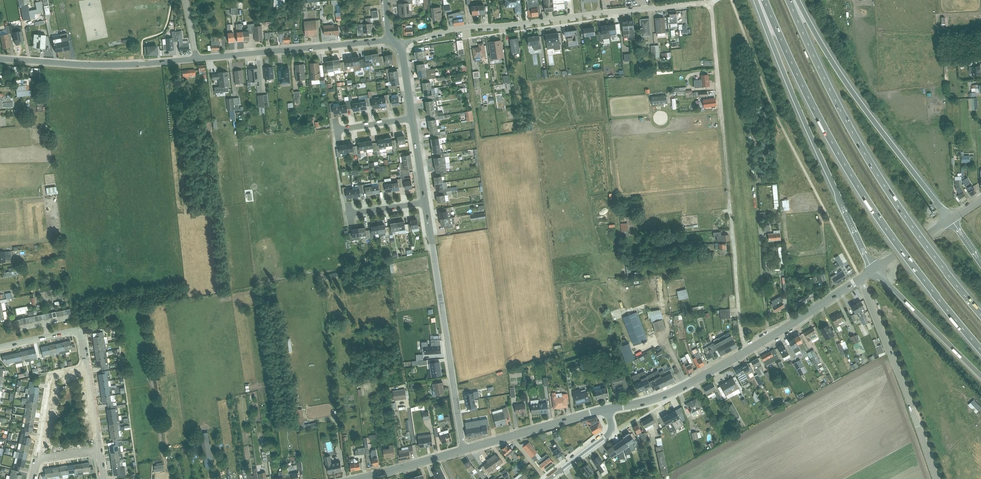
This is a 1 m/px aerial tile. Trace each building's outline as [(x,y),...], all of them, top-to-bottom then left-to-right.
[(42,0),(41,0),(38,0),(39,2),(36,2),(36,3),(31,3),(32,8),(28,9),(27,0),(18,0),(19,10),(21,9),(23,21),(37,18),(36,10),(33,11),(33,8),(35,8),(36,9),(42,8),(42,10),(44,10),(42,3),(42,0)] [(412,0),(403,1),(403,4),(399,4),(400,17),(412,16),(412,11),(411,4),(413,4),(412,0)] [(478,3),(470,4),(470,0),(466,0),(467,6),(470,6),(471,11),(472,11),(473,15),(479,15),(478,5),(478,3)] [(505,8),(515,7),(516,14),(521,13),(520,0),(505,0),(505,8)] [(536,0),(535,0),(527,1),(527,0),(523,0),(523,1),(528,1),(530,17),(538,16),(536,0)] [(553,0),(544,0),(545,12),(554,11),(553,0)] [(554,11),(557,10),(565,10),(564,0),(553,0),(554,11)] [(441,7),(432,8),(433,21),(442,20),(441,7)] [(378,11),(372,11),(372,18),(366,19),(366,23),(371,22),(373,22),(373,20),(379,20),(378,11)] [(677,27),(676,11),(669,12),(670,17),(667,17),(668,24),(670,24),(670,27),(677,27)] [(453,21),(450,21),(451,27),(464,24),(463,16),(455,18),(455,17),(453,17),(453,21)] [(657,37),(669,36),(669,32),(665,33),(664,18),(655,19),(657,34),(657,37)] [(649,19),(640,20),(642,37),(651,36),(649,19)] [(320,20),(304,22),(306,36),(314,35),(314,37),(318,36),(317,28),(320,27),(320,20)] [(251,24),(252,34),(255,33),(255,41),(262,41),(261,26),(254,27),(254,23),(251,24)] [(249,34),(252,34),(251,24),(248,24),(242,25),(242,27),(248,27),(248,29),(247,29),(246,29),(246,30),(246,32),(242,32),(243,41),(249,40),(249,34)] [(373,33),(372,24),(357,25),(358,37),(366,36),(366,33),(373,33)] [(334,25),(323,26),(324,36),(335,35),(335,36),(339,35),(338,26),(334,27),(334,25)] [(615,25),(608,26),(609,35),(617,34),(615,25)] [(682,25),(678,25),(679,30),(683,30),(683,34),(688,34),(687,25),(682,26),(682,25)] [(0,31),(0,34),(3,48),(10,47),(7,34),(10,34),(9,26),(5,27),(6,30),(0,31)] [(406,27),(403,27),(404,35),(413,35),(412,26),(406,26),(406,27)] [(600,42),(603,41),(603,39),(610,38),(609,35),(608,26),(601,27),(601,31),(598,32),(599,35),(600,42)] [(585,37),(596,35),(597,42),(600,42),(599,35),(595,35),(594,27),(584,29),(585,37)] [(24,44),(21,29),(13,31),(15,45),(24,44)] [(579,46),(577,30),(569,31),(570,36),(575,36),(576,41),(573,41),(573,38),(567,38),(569,47),(579,46)] [(165,39),(163,39),(163,50),(166,50),(166,51),(174,50),(173,42),(176,42),(176,41),(175,32),(175,31),(171,32),(172,38),(165,39)] [(182,41),(182,31),(175,32),(176,41),(179,41),(180,53),(189,52),(189,47),(189,46),(189,43),(188,43),(188,41),(182,41)] [(291,31),(279,32),(280,43),(290,42),(290,37),(288,37),(288,35),(285,35),(286,37),(284,38),(283,33),(289,33),(290,34),(291,34),(291,31)] [(70,50),(67,33),(60,35),(61,38),(63,51),(70,50)] [(561,50),(558,33),(552,34),(545,35),(547,49),(554,48),(554,50),(561,50)] [(34,34),(33,47),(37,47),(38,47),(40,47),(40,48),(41,48),(45,48),(46,35),(34,34)] [(532,37),(528,37),(529,46),(533,45),(534,50),(541,49),(539,36),(535,36),(532,36),(532,37)] [(226,42),(228,42),(228,37),(211,38),(211,46),(208,46),(208,51),(211,51),(219,51),(219,45),(222,45),(222,50),(226,50),(226,42)] [(55,52),(63,51),(61,38),(53,40),(55,52)] [(518,38),(510,40),(512,54),(520,53),(518,38)] [(501,41),(489,43),(492,60),(503,58),(501,41)] [(479,48),(473,48),(474,58),(481,57),(481,59),(485,58),(483,44),(479,44),(479,48)] [(157,46),(144,47),(145,55),(157,54),(157,46)] [(419,62),(426,61),(429,60),(428,56),(427,56),(426,51),(415,53),(416,59),(419,59),(419,62)] [(384,65),(383,56),(379,57),(379,54),(378,54),(372,55),(373,65),(376,65),(376,66),(384,65)] [(370,65),(373,65),(372,55),(365,56),(366,59),(363,60),(364,68),(364,70),(367,70),(367,67),(370,67),(370,65)] [(387,66),(393,65),(393,62),(392,55),(383,56),(384,65),(386,64),(387,66)] [(364,68),(363,60),(360,60),(359,57),(352,58),(354,68),(354,71),(361,70),(361,68),(364,68)] [(350,69),(354,68),(352,58),(346,59),(346,62),(343,63),(344,71),(348,70),(347,69),(350,68),(350,69)] [(344,71),(343,63),(340,63),(340,60),(339,60),(333,61),(335,71),(335,74),(341,73),(341,71),(344,71)] [(328,73),(335,71),(333,61),(326,62),(327,65),(323,66),(325,74),(328,73)] [(417,65),(418,71),(430,70),(431,70),(430,67),(428,67),(428,63),(427,63),(426,61),(419,62),(420,65),(417,65)] [(319,63),(310,64),(312,80),(320,79),(321,84),(325,83),(324,77),(320,78),(319,63)] [(295,65),(295,70),(295,77),(296,77),(296,81),(305,80),(304,64),(299,65),(295,65)] [(205,65),(198,66),(199,71),(200,74),(202,73),(203,78),(202,78),(202,79),(203,79),(204,81),(207,81),(205,65)] [(282,66),(279,67),(280,84),(290,83),(288,67),(282,68),(282,66)] [(980,75),(980,72),(980,66),(969,67),(969,72),(972,72),(973,76),(980,75)] [(273,67),(264,68),(265,80),(274,79),(273,67)] [(398,71),(394,71),(394,68),(386,70),(387,73),(388,80),(389,80),(399,78),(398,71)] [(194,69),(182,71),(183,80),(189,79),(189,78),(194,77),(194,75),(195,75),(194,69)] [(258,69),(249,70),(250,83),(248,83),(248,87),(251,86),(251,83),(259,82),(258,69)] [(242,70),(234,71),(235,84),(243,83),(242,70)] [(434,79),(434,76),(431,76),(430,70),(418,71),(419,78),(422,77),(422,80),(429,79),(434,79)] [(227,72),(218,73),(219,87),(214,87),(214,93),(228,92),(228,87),(229,87),(227,72)] [(694,88),(709,86),(708,75),(701,75),(701,79),(694,80),(694,88)] [(397,85),(400,85),(399,78),(389,80),(389,82),(388,82),(389,86),(388,86),(389,89),(397,88),(397,85)] [(422,80),(424,90),(432,89),(430,82),(429,79),(422,80)] [(16,86),(17,97),(31,95),(30,85),(28,85),(26,85),(21,86),(16,86)] [(980,92),(980,85),(972,85),(973,89),(972,89),(972,93),(971,93),(969,94),(970,97),(977,96),(976,93),(980,92),(980,93),(980,92)] [(428,99),(441,96),(441,95),(439,96),(438,94),(437,88),(432,89),(424,90),(425,96),(427,96),(428,99)] [(375,98),(372,98),(371,91),(368,92),(369,98),(368,98),(370,106),(373,105),(373,109),(373,108),(380,107),(378,98),(378,97),(375,98)] [(388,95),(389,103),(392,103),(392,106),(393,106),(393,105),(399,105),(400,105),(398,97),(392,98),(391,94),(388,95)] [(370,106),(368,98),(368,95),(358,97),(359,101),(360,110),(367,109),(367,110),(367,109),(367,106),(370,106)] [(386,103),(389,103),(388,95),(385,95),(385,97),(378,98),(380,107),(386,106),(386,107),(387,107),(386,103)] [(360,110),(359,101),(353,102),(352,96),(348,97),(350,109),(353,108),(354,112),(354,111),(360,110)] [(425,102),(426,109),(437,107),(436,101),(442,100),(441,96),(428,99),(428,102),(425,102)] [(667,104),(666,96),(651,97),(652,106),(667,104)] [(347,109),(350,109),(348,97),(344,98),(345,102),(340,103),(341,113),(347,112),(348,112),(347,109)] [(234,105),(233,98),(226,99),(228,110),(234,109),(234,105)] [(334,114),(341,113),(340,103),(332,104),(332,103),(329,104),(331,112),(333,111),(334,115),(334,114)] [(430,114),(431,117),(444,115),(443,112),(439,113),(438,107),(437,107),(426,109),(427,115),(430,114)] [(428,121),(429,127),(439,126),(438,120),(447,118),(450,117),(450,115),(444,115),(431,117),(431,120),(428,121)] [(209,119),(205,120),(205,123),(203,124),(203,130),(206,129),(207,137),(212,136),(209,119)] [(445,131),(440,132),(440,129),(442,129),(441,126),(439,126),(429,127),(430,134),(433,133),(434,136),(446,134),(445,131)] [(432,146),(442,145),(441,138),(446,137),(446,134),(434,136),(434,139),(431,140),(432,146)] [(395,141),(396,149),(400,148),(399,147),(406,146),(405,144),(406,144),(404,136),(398,137),(397,137),(398,140),(395,141)] [(396,149),(395,141),(392,141),(391,138),(385,139),(386,150),(393,149),(394,154),(397,154),(396,149)] [(387,152),(386,150),(385,139),(378,140),(378,143),(375,143),(377,155),(380,155),(380,153),(387,152)] [(377,155),(375,143),(372,144),(372,141),(365,142),(367,152),(367,153),(373,152),(374,156),(377,155)] [(364,152),(367,152),(365,142),(359,143),(358,143),(359,146),(356,146),(357,155),(358,159),(361,158),(360,154),(364,153),(364,152)] [(357,155),(356,146),(353,147),(353,144),(352,144),(346,145),(347,155),(354,154),(354,155),(357,155)] [(341,156),(347,155),(346,145),(339,146),(339,149),(336,149),(338,157),(341,157),(341,156)] [(447,150),(443,151),(442,145),(432,146),(433,152),(436,152),(437,155),(448,153),(452,153),(451,149),(447,150)] [(410,155),(407,156),(407,152),(399,154),(400,164),(411,162),(410,155)] [(434,159),(435,165),(449,163),(450,163),(449,156),(448,156),(448,153),(437,155),(437,158),(434,159)] [(409,169),(412,169),(412,168),(411,162),(400,164),(399,164),(400,170),(398,171),(399,174),(410,172),(409,169)] [(447,172),(446,169),(450,168),(449,163),(435,165),(437,174),(447,172)] [(480,168),(467,170),(467,172),(477,170),(478,174),(475,174),(476,178),(481,177),(480,168)] [(434,178),(435,184),(446,182),(445,176),(444,176),(444,175),(451,174),(451,172),(447,172),(437,174),(437,177),(434,178)] [(962,202),(967,199),(959,186),(963,186),(962,176),(955,177),(956,189),(959,195),(958,196),(962,202)] [(393,191),(391,181),(391,178),(384,179),(384,181),(381,182),(383,190),(385,190),(386,193),(386,192),(393,191)] [(401,179),(402,187),(405,187),(405,190),(406,190),(406,189),(412,189),(411,181),(411,178),(401,179)] [(972,196),(976,193),(974,190),(975,190),(972,185),(971,186),(969,182),(970,181),(968,178),(962,181),(972,196)] [(399,187),(402,187),(401,179),(397,179),(397,180),(391,181),(393,191),(399,191),(399,187)] [(373,194),(372,183),(366,184),(365,181),(361,181),(362,185),(363,193),(366,192),(366,196),(367,195),(373,194)] [(380,190),(383,190),(381,182),(372,183),(373,194),(380,193),(380,194),(380,190)] [(457,187),(447,188),(446,182),(435,184),(436,190),(439,190),(439,193),(455,191),(458,190),(457,187)] [(360,193),(363,193),(362,185),(355,186),(355,187),(352,188),(354,197),(360,196),(361,196),(360,193)] [(56,187),(46,188),(47,192),(46,192),(46,195),(58,194),(57,190),(56,190),(56,187)] [(354,197),(352,188),(346,189),(346,187),(342,188),(343,196),(347,195),(347,199),(347,198),(354,197)] [(438,203),(449,201),(448,195),(455,194),(455,191),(439,193),(440,196),(437,196),(438,203)] [(439,213),(440,219),(451,218),(450,208),(442,209),(442,212),(439,213)] [(445,229),(453,228),(452,225),(455,224),(454,217),(451,218),(440,219),(442,226),(444,226),(445,229)] [(419,230),(418,227),(417,220),(411,221),(410,221),(411,224),(408,225),(409,233),(412,232),(412,231),(419,230)] [(409,233),(408,225),(405,225),(404,222),(398,223),(399,233),(399,234),(409,233)] [(396,234),(399,233),(398,223),(391,224),(391,227),(388,228),(390,236),(393,235),(393,234),(396,234)] [(628,237),(627,223),(620,224),(622,238),(628,237)] [(390,236),(388,228),(385,228),(385,225),(384,225),(378,226),(379,234),(379,236),(386,235),(386,236),(390,236)] [(378,234),(379,234),(378,226),(372,227),(371,227),(372,230),(369,230),(370,239),(371,239),(373,239),(373,238),(373,235),(375,234),(375,238),(379,238),(378,234)] [(370,239),(369,230),(366,231),(365,228),(359,229),(360,239),(360,240),(370,239)] [(354,240),(360,239),(359,229),(352,230),(352,233),(349,233),(351,241),(354,241),(354,240)] [(769,241),(781,240),(780,233),(780,232),(780,230),(779,230),(773,231),(774,234),(768,234),(769,241)] [(713,236),(717,236),(717,242),(729,241),(728,235),(722,235),(721,232),(713,233),(713,236)] [(715,250),(718,250),(718,253),(719,253),(720,255),(727,255),(726,244),(715,244),(715,250)] [(11,259),(10,251),(0,252),(0,263),(5,262),(5,260),(11,259)] [(835,258),(840,266),(844,264),(838,256),(835,258)] [(630,266),(626,266),(627,278),(642,277),(641,272),(631,273),(630,266)] [(849,275),(853,273),(849,266),(845,268),(849,275)] [(9,272),(4,273),(4,277),(14,275),(13,271),(12,268),(8,268),(9,272)] [(836,285),(847,278),(842,270),(831,278),(836,285)] [(819,282),(825,280),(824,274),(817,275),(819,282)] [(686,289),(677,291),(679,300),(688,298),(686,289)] [(797,309),(807,302),(806,301),(810,299),(807,295),(794,304),(797,309)] [(775,313),(785,307),(782,302),(783,301),(781,296),(771,302),(772,303),(771,305),(775,313)] [(865,313),(866,313),(861,302),(857,304),(867,326),(868,330),(872,328),(870,323),(869,323),(866,317),(867,317),(865,313)] [(867,326),(857,304),(851,307),(855,314),(858,313),(863,325),(864,325),(865,327),(867,326)] [(26,313),(26,311),(28,310),(27,306),(25,307),(15,309),(16,315),(26,313)] [(613,320),(621,318),(619,309),(611,311),(613,320)] [(652,323),(655,333),(666,329),(663,319),(660,310),(651,312),(651,311),(647,312),(648,314),(649,318),(650,318),(652,323)] [(730,310),(720,311),(721,319),(731,319),(730,310)] [(635,313),(623,318),(634,346),(646,341),(635,313)] [(839,324),(844,321),(839,313),(831,317),(839,332),(842,330),(839,324)] [(828,326),(821,330),(826,340),(834,336),(828,326)] [(813,342),(819,339),(813,328),(804,333),(809,342),(811,340),(813,342)] [(94,345),(105,344),(108,343),(107,337),(104,337),(103,332),(96,333),(97,337),(93,337),(94,345)] [(850,337),(854,344),(858,343),(859,347),(857,349),(857,350),(855,351),(857,354),(859,354),(865,352),(858,334),(855,336),(854,335),(850,337)] [(425,347),(425,355),(441,354),(440,336),(436,336),(436,338),(437,338),(437,342),(436,342),(433,342),(432,342),(432,344),(434,344),(435,346),(425,347)] [(732,350),(737,347),(731,336),(725,339),(732,350)] [(799,336),(794,338),(802,353),(805,358),(807,356),(804,351),(805,350),(801,344),(803,343),(799,336)] [(721,356),(726,353),(720,342),(718,338),(714,340),(715,343),(711,345),(715,351),(717,350),(721,356)] [(802,353),(794,338),(789,342),(797,356),(802,353)] [(732,350),(725,339),(720,342),(726,353),(732,350)] [(70,341),(63,343),(65,353),(76,350),(74,344),(71,345),(71,341),(70,341)] [(58,354),(65,353),(63,343),(56,344),(58,354)] [(635,358),(629,343),(620,347),(626,363),(635,358)] [(701,367),(705,365),(699,355),(702,353),(700,343),(696,344),(697,348),(692,351),(696,357),(693,359),(698,368),(700,367),(701,367)] [(713,360),(717,358),(713,353),(715,352),(715,351),(711,345),(708,346),(706,343),(703,345),(705,348),(704,349),(707,355),(706,356),(709,362),(714,360),(713,360)] [(841,343),(837,344),(840,352),(842,356),(845,354),(844,350),(841,343)] [(58,354),(56,344),(48,346),(51,356),(58,354)] [(94,345),(95,353),(106,351),(105,344),(94,345)] [(784,361),(790,357),(783,344),(777,348),(784,361)] [(45,357),(51,356),(48,346),(41,347),(42,353),(39,354),(41,361),(44,361),(43,358),(45,358),(45,357)] [(37,359),(35,349),(27,350),(30,361),(37,359)] [(26,362),(30,361),(27,350),(20,352),(22,363),(24,362),(24,360),(25,360),(26,362)] [(766,366),(779,359),(774,350),(761,357),(766,366)] [(816,363),(817,365),(821,362),(818,357),(819,356),(817,354),(816,354),(814,350),(810,352),(816,363)] [(96,360),(107,358),(107,354),(113,353),(112,351),(106,351),(95,353),(96,360)] [(662,351),(655,354),(658,360),(665,356),(662,351)] [(22,363),(20,352),(13,354),(15,362),(15,364),(22,363)] [(816,363),(810,352),(807,353),(813,364),(816,363)] [(9,363),(15,362),(13,354),(2,356),(3,362),(5,362),(5,364),(7,363),(8,366),(9,365),(9,363)] [(96,360),(98,367),(101,367),(102,370),(109,369),(109,368),(109,365),(108,365),(107,358),(96,360)] [(763,368),(758,358),(751,362),(758,374),(759,376),(762,375),(760,370),(763,368)] [(800,360),(797,362),(803,374),(804,374),(807,372),(804,366),(800,360)] [(575,363),(571,364),(573,370),(581,367),(579,364),(578,361),(576,362),(577,365),(576,365),(575,363)] [(687,374),(694,371),(690,364),(689,365),(686,361),(684,362),(684,363),(682,365),(687,374)] [(431,377),(442,376),(440,362),(429,364),(431,377)] [(803,374),(797,362),(793,364),(796,370),(797,370),(800,376),(803,374)] [(666,375),(670,383),(675,381),(673,376),(675,375),(672,368),(671,368),(670,366),(668,368),(666,364),(662,367),(666,375)] [(753,374),(749,367),(747,364),(741,368),(747,379),(753,375),(753,374)] [(747,379),(741,368),(735,371),(743,386),(750,382),(747,379)] [(100,382),(110,381),(109,370),(102,371),(103,374),(98,375),(100,382)] [(666,386),(662,378),(658,370),(652,373),(660,388),(661,388),(660,388),(661,387),(662,387),(665,385),(666,386)] [(646,377),(644,372),(639,374),(645,389),(646,389),(645,389),(646,388),(646,389),(651,387),(646,377)] [(656,390),(660,388),(652,373),(646,377),(651,387),(653,386),(656,390)] [(645,389),(639,374),(632,377),(638,392),(645,389)] [(754,377),(759,387),(763,385),(758,376),(759,376),(758,374),(754,377)] [(666,386),(670,383),(666,375),(662,378),(666,386)] [(625,376),(611,380),(614,395),(629,391),(625,376)] [(734,396),(741,392),(733,378),(726,381),(727,382),(720,386),(726,396),(732,392),(734,396)] [(111,386),(110,381),(100,382),(101,389),(114,388),(116,387),(116,385),(111,386)] [(27,393),(38,395),(39,387),(34,387),(35,382),(29,382),(28,389),(27,393)] [(433,396),(445,395),(443,382),(432,384),(433,390),(432,391),(433,396)] [(722,399),(719,392),(718,393),(713,383),(703,388),(709,398),(715,394),(719,401),(722,399)] [(596,399),(609,396),(606,387),(601,388),(600,386),(593,388),(594,391),(596,399)] [(114,388),(101,389),(102,397),(112,395),(112,390),(114,390),(114,388)] [(580,389),(572,391),(576,405),(589,401),(587,391),(581,393),(580,389)] [(393,394),(391,394),(392,400),(406,398),(405,391),(393,393),(393,394)] [(464,393),(466,409),(470,408),(470,411),(477,410),(475,398),(479,398),(478,391),(464,393)] [(27,393),(26,401),(37,403),(38,395),(27,393)] [(568,407),(566,394),(562,394),(562,393),(556,394),(556,393),(552,394),(554,408),(554,409),(555,409),(561,408),(562,408),(562,407),(563,407),(564,407),(564,408),(568,407)] [(115,395),(112,395),(102,397),(103,405),(108,404),(108,407),(117,405),(116,402),(114,403),(113,401),(113,399),(115,399),(115,395)] [(697,410),(702,408),(697,398),(686,405),(691,414),(693,417),(699,413),(697,410)] [(540,414),(539,404),(538,400),(530,401),(532,415),(540,414)] [(974,400),(968,405),(977,414),(977,413),(978,415),(980,413),(979,412),(980,410),(980,407),(974,400)] [(26,408),(36,410),(37,403),(26,401),(26,402),(26,404),(25,408),(26,408)] [(526,416),(525,403),(515,405),(516,414),(522,413),(522,416),(526,416)] [(540,414),(548,413),(547,403),(539,404),(540,414)] [(118,416),(117,408),(123,407),(123,404),(117,405),(108,407),(109,409),(107,410),(108,417),(118,416)] [(739,415),(733,404),(728,407),(734,418),(739,415)] [(510,417),(507,407),(502,409),(492,412),(497,427),(501,425),(502,426),(503,426),(507,424),(506,419),(510,417)] [(24,414),(24,416),(35,417),(36,410),(26,408),(25,414),(24,414)] [(776,409),(767,414),(770,417),(778,412),(776,409)] [(668,415),(676,429),(683,425),(675,411),(668,415)] [(118,416),(108,417),(109,425),(120,423),(119,420),(122,419),(121,415),(118,416)] [(662,418),(670,433),(676,429),(668,415),(662,418)] [(25,423),(33,425),(35,417),(24,416),(23,423),(25,423)] [(483,435),(488,434),(487,425),(485,426),(485,422),(488,421),(487,416),(482,416),(483,422),(472,424),(473,428),(470,428),(470,426),(465,427),(467,438),(483,435)] [(653,424),(655,423),(652,417),(642,422),(646,431),(654,427),(653,424)] [(594,435),(602,430),(603,427),(597,418),(582,422),(583,425),(587,424),(594,435)] [(28,432),(32,432),(33,425),(25,423),(24,429),(22,429),(21,433),(28,435),(28,432)] [(120,423),(109,425),(110,432),(120,431),(120,425),(121,424),(120,423)] [(648,438),(645,433),(642,434),(641,432),(638,425),(633,427),(637,434),(636,434),(639,440),(639,443),(648,438)] [(368,431),(369,440),(377,439),(375,430),(368,431)] [(442,444),(452,441),(449,433),(448,430),(439,433),(442,444)] [(120,431),(110,432),(111,440),(113,439),(114,442),(122,441),(120,431)] [(557,432),(553,434),(559,442),(562,440),(557,432)] [(697,433),(697,432),(691,433),(691,434),(692,438),(692,437),(693,440),(698,438),(701,437),(700,432),(697,433)] [(19,443),(29,446),(31,438),(27,437),(28,435),(21,433),(19,443)] [(631,451),(639,449),(637,439),(632,433),(624,439),(629,446),(631,451)] [(420,448),(433,446),(431,434),(418,436),(420,448)] [(661,438),(656,439),(657,447),(656,447),(657,452),(664,451),(661,438)] [(109,446),(110,453),(120,452),(121,452),(120,446),(123,446),(122,441),(114,442),(114,445),(109,446)] [(557,458),(562,455),(560,452),(562,451),(555,442),(552,445),(555,450),(553,452),(557,458)] [(17,450),(28,453),(29,446),(19,443),(17,450)] [(529,443),(523,448),(534,462),(535,461),(543,471),(553,463),(547,455),(539,460),(535,455),(537,453),(529,443)] [(391,460),(396,459),(393,445),(389,445),(389,448),(383,449),(384,457),(387,457),(387,458),(391,457),(391,460)] [(519,459),(507,445),(501,450),(507,457),(510,454),(514,459),(512,461),(514,463),(519,459)] [(411,459),(410,454),(414,453),(412,446),(408,446),(408,447),(402,448),(402,450),(399,450),(401,460),(411,459)] [(612,458),(618,454),(613,446),(606,451),(612,458)] [(17,450),(15,458),(26,460),(28,453),(17,450)] [(373,466),(379,465),(376,450),(372,451),(372,452),(371,453),(373,466)] [(664,451),(657,452),(662,478),(664,478),(669,476),(664,451)] [(111,461),(123,459),(123,456),(121,456),(120,452),(110,453),(111,461)] [(494,455),(489,459),(496,468),(503,463),(498,455),(496,457),(494,455)] [(329,474),(342,471),(340,461),(332,463),(331,456),(324,457),(326,465),(327,465),(329,474)] [(594,464),(601,474),(604,471),(605,470),(603,467),(605,465),(599,457),(593,461),(595,463),(594,464)] [(20,467),(24,468),(26,460),(15,458),(13,468),(19,470),(20,467)] [(111,461),(112,468),(124,466),(126,466),(126,462),(124,462),(123,459),(111,461)] [(356,470),(361,469),(359,459),(356,459),(354,459),(349,460),(350,461),(348,462),(349,464),(350,464),(352,471),(356,470)] [(487,462),(483,465),(489,473),(496,468),(489,459),(486,461),(487,462)] [(469,461),(464,465),(472,476),(478,473),(469,461)] [(512,469),(516,474),(525,466),(521,461),(512,469)] [(89,474),(94,473),(93,467),(90,467),(89,463),(82,464),(83,474),(89,473),(89,474)] [(83,474),(82,464),(74,465),(76,475),(77,475),(83,474)] [(74,476),(76,475),(74,465),(67,466),(68,476),(74,475),(74,476)] [(588,477),(593,473),(587,465),(582,469),(588,477)] [(68,476),(67,466),(59,467),(61,478),(63,477),(68,476)] [(118,478),(126,477),(124,466),(112,468),(114,476),(118,475),(118,478)] [(54,478),(61,478),(59,467),(52,468),(53,477),(54,478)] [(298,472),(289,474),(288,467),(282,468),(283,474),(284,474),(285,478),(299,478),(298,472)] [(53,477),(52,468),(44,469),(45,474),(42,474),(43,478),(53,477)] [(256,468),(253,469),(254,476),(252,476),(251,473),(247,473),(248,478),(258,478),(256,468)] [(433,472),(435,478),(433,478),(446,478),(441,468),(433,472)] [(22,476),(18,475),(19,471),(11,469),(10,476),(7,475),(6,478),(7,478),(21,478),(22,476)]
